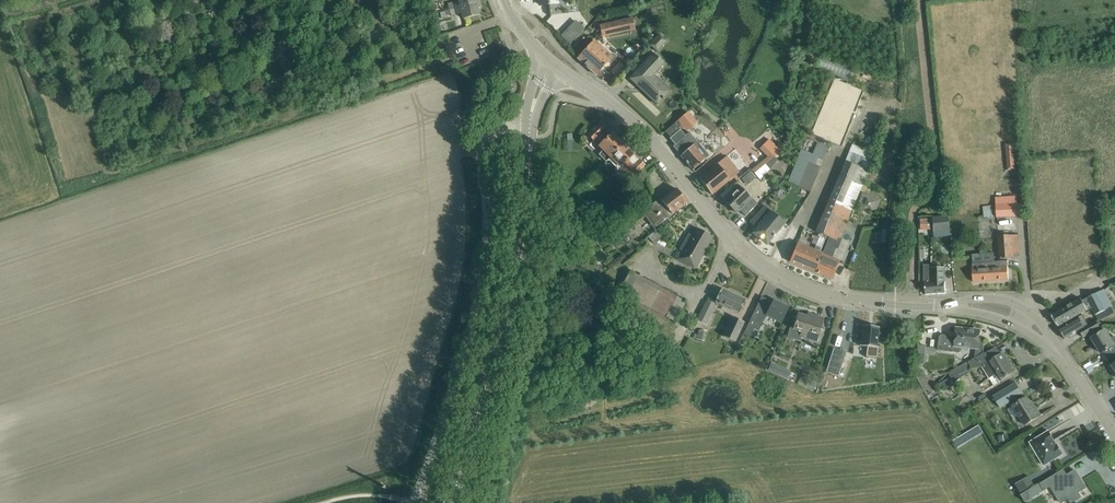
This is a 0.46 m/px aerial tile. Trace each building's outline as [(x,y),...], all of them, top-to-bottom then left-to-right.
[(482,7),(480,1),(454,8),(456,15),(462,13),(463,19),(480,15),(478,8),(482,7)] [(636,31),(634,19),(600,27),(603,38),(636,31)] [(575,20),(560,35),(569,45),(585,31),(575,20)] [(656,50),(666,39),(659,33),(649,43),(656,50)] [(597,75),(604,67),(613,58),(595,41),(578,59),(597,75)] [(663,100),(664,99),(671,92),(653,75),(664,63),(654,54),(630,79),(658,105),(662,100),(663,100)] [(854,78),(857,67),(818,58),(815,70),(854,78)] [(688,112),(678,120),(684,127),(688,123),(691,127),(697,122),(688,112)] [(611,157),(623,144),(612,134),(606,140),(600,135),(607,128),(601,122),(598,126),(589,135),(604,150),(600,155),(606,161),(611,156),(611,157)] [(676,145),(674,147),(681,156),(693,170),(699,165),(700,165),(701,165),(700,164),(710,156),(690,133),(686,136),(680,130),(670,139),(676,145)] [(776,147),(772,150),(779,157),(781,152),(783,146),(780,143),(776,147)] [(1005,144),(1008,170),(1016,170),(1014,143),(1005,144)] [(623,144),(611,157),(622,167),(617,171),(616,170),(612,174),(622,184),(630,176),(631,177),(637,171),(638,172),(645,165),(640,160),(639,161),(633,155),(634,155),(623,144)] [(772,150),(766,145),(761,150),(774,162),(779,157),(772,150)] [(860,156),(857,165),(869,168),(873,152),(850,146),(846,160),(853,162),(855,154),(860,156)] [(792,196),(806,202),(820,167),(814,165),(818,156),(799,149),(786,184),(795,188),(792,196)] [(727,157),(699,179),(712,195),(720,188),(739,173),(727,157)] [(839,240),(867,171),(844,161),(815,230),(839,240)] [(757,178),(752,171),(745,177),(750,183),(757,178)] [(565,178),(562,186),(569,189),(572,181),(565,178)] [(746,216),(753,209),(758,204),(752,198),(750,199),(738,186),(723,200),(737,213),(740,210),(746,216)] [(783,191),(779,187),(774,193),(778,197),(783,191)] [(658,201),(648,209),(642,201),(629,212),(637,222),(650,212),(660,225),(688,203),(676,188),(667,195),(667,194),(658,201)] [(863,193),(859,205),(875,211),(879,200),(863,193)] [(1048,194),(1039,194),(1038,215),(1048,215),(1048,194)] [(1017,216),(1017,196),(996,196),(997,217),(1017,216)] [(764,206),(757,214),(749,222),(755,228),(753,230),(756,232),(755,233),(767,243),(772,236),(782,224),(770,215),(768,214),(770,211),(764,206)] [(992,217),(991,206),(984,206),(984,209),(975,209),(976,217),(992,217)] [(939,227),(939,232),(950,231),(950,218),(932,218),(932,219),(932,227),(939,227)] [(933,229),(932,227),(932,219),(920,220),(920,230),(933,229)] [(676,258),(694,268),(712,237),(696,229),(690,240),(687,238),(676,258)] [(655,233),(650,238),(655,244),(657,242),(661,240),(660,239),(665,235),(660,230),(656,234),(655,233)] [(999,234),(999,246),(1000,258),(1013,258),(1012,253),(1020,253),(1019,233),(999,234)] [(814,272),(822,253),(798,243),(790,262),(814,272)] [(840,260),(822,253),(814,272),(832,279),(840,260)] [(982,254),(971,254),(972,262),(983,262),(982,254)] [(1008,261),(972,264),(973,271),(973,282),(991,281),(1009,280),(1008,269),(1008,261)] [(931,265),(924,265),(924,284),(925,284),(926,295),(935,294),(935,287),(934,287),(934,282),(932,282),(931,265)] [(939,265),(931,265),(932,282),(934,282),(934,287),(935,287),(935,294),(946,293),(945,282),(939,282),(939,265)] [(674,321),(685,301),(637,276),(626,296),(674,321)] [(740,313),(741,310),(746,300),(722,289),(716,302),(740,313)] [(1081,298),(1052,315),(1058,327),(1092,308),(1096,315),(1113,306),(1109,298),(1104,290),(1082,301),(1081,298)] [(767,312),(766,315),(767,315),(781,322),(784,318),(789,308),(776,301),(774,300),(773,302),(769,310),(767,312)] [(757,307),(748,325),(752,327),(753,328),(759,331),(760,328),(765,318),(767,315),(766,315),(767,312),(757,307)] [(798,314),(794,329),(791,337),(800,340),(801,336),(817,341),(823,318),(815,316),(814,318),(798,314)] [(1083,315),(1069,323),(1059,329),(1065,339),(1080,331),(1083,338),(1100,328),(1096,321),(1088,325),(1083,315)] [(735,342),(744,322),(733,317),(724,337),(735,342)] [(862,326),(860,346),(867,347),(866,357),(878,359),(879,347),(877,347),(879,327),(862,326)] [(938,348),(938,350),(962,353),(962,348),(976,349),(975,357),(983,353),(984,347),(985,342),(979,341),(980,332),(967,330),(967,329),(957,328),(956,340),(953,340),(953,341),(948,340),(948,339),(948,338),(947,337),(947,336),(946,336),(946,335),(945,335),(944,335),(943,335),(942,335),(941,335),(941,336),(940,336),(940,337),(939,337),(939,338),(938,348)] [(1101,353),(1104,352),(1114,345),(1114,335),(1110,338),(1105,330),(1092,338),(1101,353)] [(696,340),(703,342),(706,332),(704,331),(699,331),(696,340)] [(1104,352),(1109,361),(1114,357),(1114,345),(1104,352)] [(836,352),(825,383),(831,385),(833,379),(839,382),(848,357),(836,352)] [(1000,381),(1005,378),(1014,372),(1003,353),(983,366),(987,373),(993,369),(1000,381)] [(942,367),(943,358),(925,356),(925,365),(942,367)] [(772,363),(769,370),(787,378),(790,371),(772,363)] [(950,377),(939,384),(942,389),(954,382),(950,377)] [(1027,397),(1018,403),(1013,406),(1025,425),(1041,416),(1036,408),(1035,409),(1027,397)] [(973,431),(976,436),(983,432),(980,427),(973,431)] [(1044,465),(1047,463),(1063,454),(1057,445),(1056,445),(1054,441),(1055,441),(1049,431),(1031,443),(1039,457),(1044,465)] [(1041,485),(1032,490),(1035,496),(1051,486),(1061,502),(1068,499),(1071,502),(1072,502),(1081,497),(1078,492),(1086,488),(1075,470),(1067,475),(1066,473),(1062,476),(1059,472),(1059,473),(1040,484),(1041,485)] [(1022,480),(1015,484),(1021,494),(1028,489),(1022,480)]
